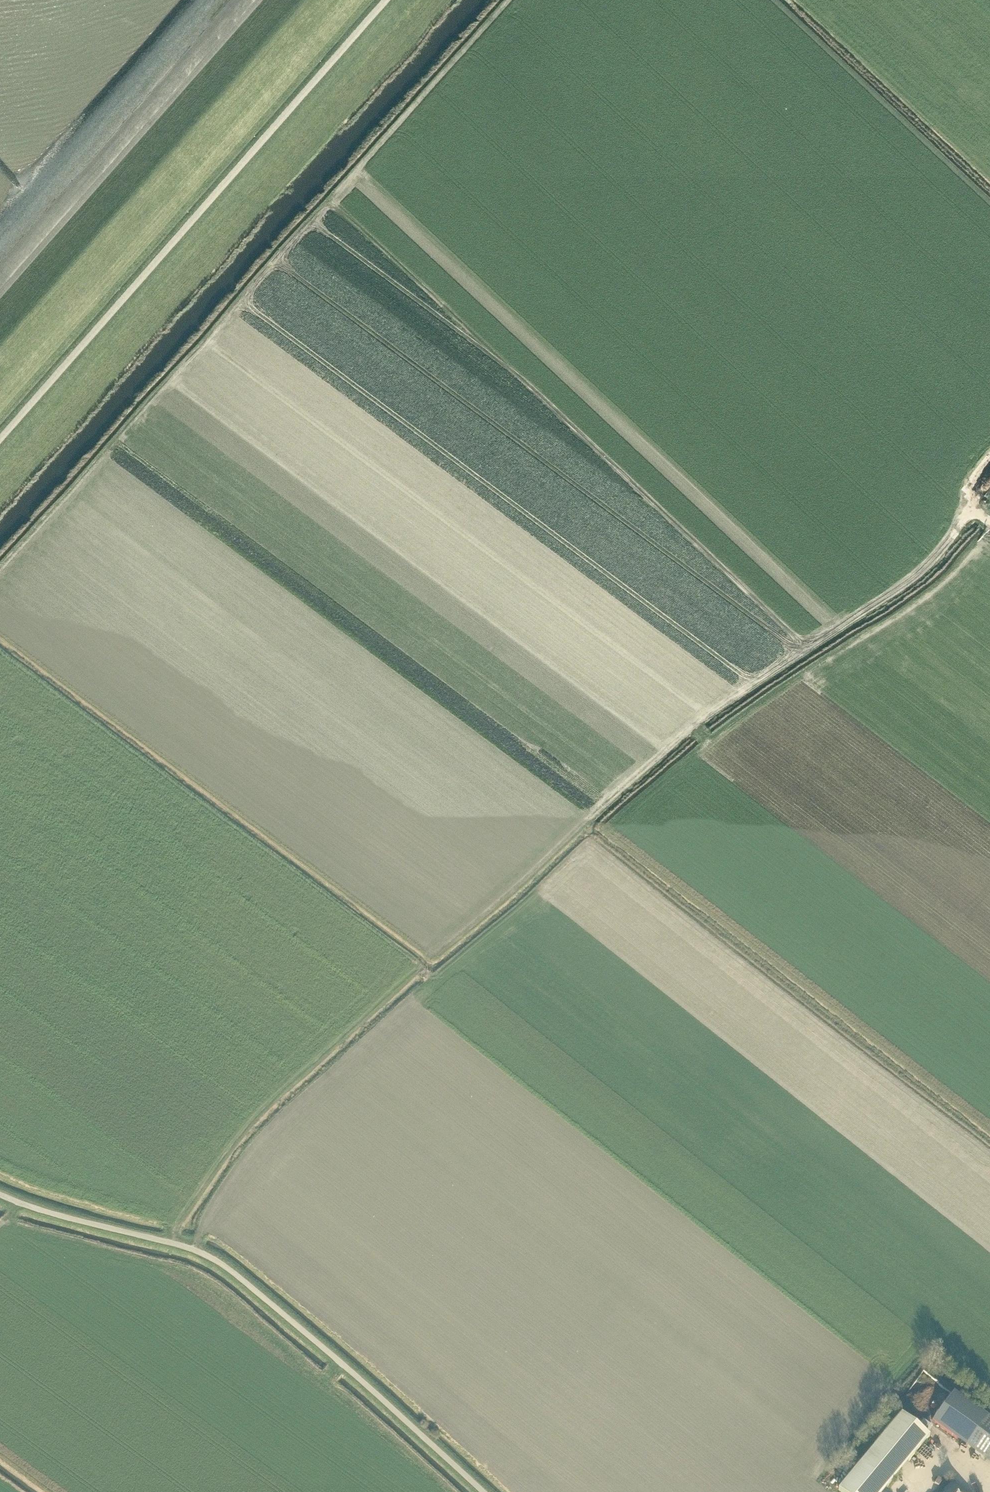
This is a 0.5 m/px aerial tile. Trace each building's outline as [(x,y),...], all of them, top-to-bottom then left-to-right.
[(963,1444),(960,1447),(958,1445),(956,1447),(963,1452),(966,1447),(989,1464),(989,1419),(954,1392),(932,1421),(963,1444)] [(929,1437),(901,1414),(838,1491),(839,1491),(884,1491),(929,1437)] [(888,1417),(876,1433),(880,1437),(893,1421),(888,1417)] [(942,1491),(963,1491),(951,1481),(942,1491)]
